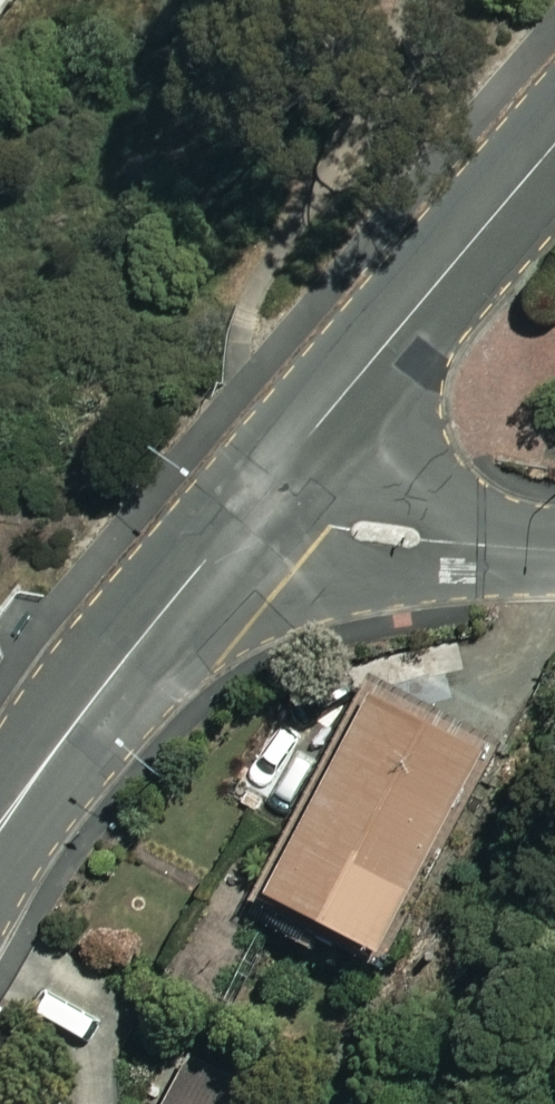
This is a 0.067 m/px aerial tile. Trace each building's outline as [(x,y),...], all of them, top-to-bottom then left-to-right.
[(313,751),(287,799),(316,814),(262,917),(403,992),(522,766),(381,691),(342,766),(313,751)] [(197,1070),(179,1103),(259,1103),(197,1070)]
